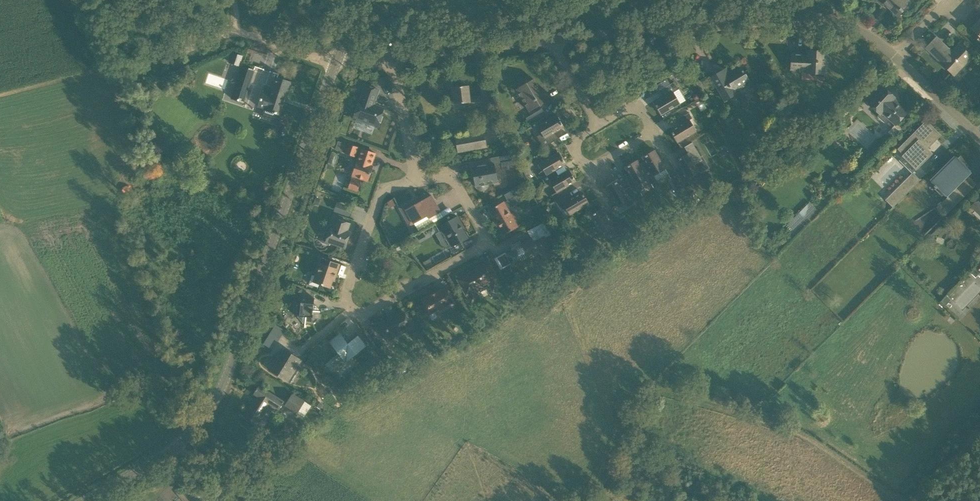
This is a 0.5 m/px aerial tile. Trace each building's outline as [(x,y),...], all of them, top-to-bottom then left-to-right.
[(467,11),(478,5),(480,8),(486,5),(484,0),(460,0),(467,11)] [(883,7),(884,5),(897,17),(903,11),(901,9),(907,4),(903,0),(875,0),(883,7)] [(392,16),(386,19),(391,27),(397,24),(392,16)] [(979,42),(979,19),(971,28),(978,35),(975,37),(977,39),(977,40),(977,39),(979,42)] [(972,57),(966,51),(958,44),(951,52),(943,45),(944,44),(936,37),(925,48),(954,76),(961,69),(972,57)] [(806,73),(825,74),(826,74),(827,51),(807,51),(807,57),(803,57),(804,48),(803,48),(803,55),(787,54),(787,47),(786,67),(791,67),(791,71),(806,71),(806,73)] [(232,52),(229,63),(240,66),(243,56),(232,52)] [(740,65),(728,72),(726,69),(711,77),(725,101),(739,92),(736,88),(749,81),(740,65)] [(245,103),(254,70),(242,66),(232,99),(245,103)] [(291,82),(277,78),(275,77),(271,90),(264,88),(258,107),(254,106),(252,113),(263,116),(265,110),(280,115),(291,82)] [(529,111),(550,99),(544,89),(540,91),(533,79),(516,89),(529,111)] [(654,103),(661,115),(680,104),(673,93),(678,89),(674,82),(661,89),(665,96),(654,103)] [(353,119),(377,127),(384,108),(371,104),(372,100),(374,101),(378,90),(366,85),(361,100),(360,100),(353,119)] [(469,97),(468,86),(453,87),(455,104),(468,102),(469,107),(480,106),(479,96),(469,97)] [(883,87),(868,104),(878,114),(877,116),(884,123),(888,119),(894,125),(887,132),(893,138),(902,128),(897,124),(907,112),(895,102),(895,103),(892,100),(895,98),(883,87)] [(670,130),(677,142),(696,132),(689,120),(692,118),(689,113),(678,119),(681,124),(670,130)] [(563,127),(556,115),(538,126),(542,133),(537,136),(543,147),(556,140),(552,134),(563,127)] [(939,135),(926,122),(899,149),(905,155),(903,156),(916,169),(915,170),(916,170),(931,156),(930,156),(932,154),(926,148),(939,135)] [(287,127),(281,125),(278,133),(281,135),(280,138),(283,139),(287,127)] [(455,138),(458,154),(487,149),(484,133),(455,138)] [(375,153),(361,148),(361,149),(358,147),(348,144),(338,141),(335,149),(345,153),(354,157),(353,160),(357,161),(352,176),(353,176),(352,179),(351,178),(348,188),(357,191),(361,182),(360,181),(361,179),(368,181),(371,171),(369,171),(371,167),(373,167),(373,166),(371,165),(375,153)] [(689,153),(676,160),(683,171),(678,175),(685,187),(686,187),(696,181),(692,176),(699,172),(696,165),(703,161),(692,142),(685,147),(689,153)] [(641,166),(648,179),(651,184),(656,181),(653,175),(665,169),(655,151),(658,149),(657,149),(645,156),(642,157),(646,163),(641,166)] [(554,171),(564,165),(565,164),(558,152),(540,163),(544,170),(539,173),(545,183),(550,180),(557,176),(554,171)] [(499,156),(501,163),(501,167),(518,164),(515,153),(499,156)] [(937,205),(944,216),(976,184),(966,174),(970,170),(967,167),(968,166),(960,155),(958,158),(956,156),(952,160),(951,159),(946,163),(949,166),(942,174),(940,172),(930,182),(934,186),(933,186),(936,189),(936,188),(944,196),(954,187),(950,194),(944,200),(937,205)] [(629,186),(630,189),(638,201),(643,198),(639,191),(644,189),(641,183),(648,179),(641,166),(637,160),(628,166),(627,166),(625,168),(631,179),(626,182),(629,186)] [(497,182),(494,163),(472,167),(476,186),(477,186),(478,189),(480,190),(483,191),(486,189),(487,187),(488,184),(497,182)] [(568,170),(557,176),(550,180),(557,192),(551,195),(555,201),(567,193),(564,188),(575,182),(568,170)] [(885,200),(893,208),(921,179),(920,180),(913,173),(914,172),(885,200)] [(688,190),(686,187),(685,187),(678,175),(670,179),(679,195),(688,190)] [(617,206),(624,202),(628,207),(638,201),(630,189),(625,192),(619,181),(604,189),(604,190),(607,188),(617,206)] [(570,198),(567,193),(555,201),(561,211),(566,208),(570,215),(588,204),(581,192),(570,198)] [(413,201),(411,201),(399,208),(407,221),(411,219),(413,224),(427,216),(429,218),(441,212),(431,195),(427,197),(426,198),(423,200),(416,204),(415,202),(413,201)] [(970,207),(979,215),(979,213),(979,197),(970,207)] [(498,227),(503,235),(518,227),(504,201),(489,210),(497,225),(498,224),(500,226),(498,227)] [(622,229),(614,216),(609,219),(603,208),(590,215),(601,234),(608,229),(612,235),(622,229)] [(443,230),(452,246),(449,247),(453,254),(465,247),(462,241),(467,238),(459,224),(461,223),(457,216),(453,218),(450,213),(434,222),(439,232),(443,230)] [(350,232),(348,231),(350,224),(334,218),(332,225),(329,233),(325,231),(322,241),(322,243),(329,245),(330,243),(345,248),(350,232)] [(506,254),(512,266),(528,257),(529,258),(538,253),(544,262),(555,255),(545,237),(549,235),(544,227),(533,233),(535,236),(521,244),(519,240),(519,241),(515,243),(514,244),(512,244),(510,244),(510,245),(512,245),(513,245),(514,250),(506,254)] [(318,287),(319,284),(330,287),(335,274),(336,274),(339,264),(321,258),(315,276),(312,275),(309,284),(318,287)] [(460,278),(457,279),(466,295),(471,303),(480,298),(476,292),(489,285),(493,291),(501,286),(497,278),(488,262),(481,266),(482,267),(476,270),(476,269),(467,274),(466,273),(459,276),(460,278)] [(430,294),(421,299),(429,314),(441,308),(442,310),(455,303),(446,287),(431,296),(430,294)] [(945,305),(951,300),(946,295),(941,301),(945,305)] [(313,305),(314,298),(302,297),(295,302),(294,314),(298,314),(298,316),(303,323),(312,324),(319,318),(320,311),(318,311),(318,309),(315,306),(313,305)] [(405,332),(404,330),(412,326),(404,312),(390,319),(389,317),(378,323),(382,329),(380,330),(381,335),(384,339),(386,338),(388,342),(405,332)] [(274,324),(264,344),(274,349),(284,329),(274,324)] [(425,341),(419,330),(412,333),(419,345),(425,341)] [(358,335),(349,342),(348,343),(339,333),(329,341),(345,362),(366,345),(358,335)] [(393,356),(384,344),(377,350),(386,361),(393,356)] [(381,359),(373,349),(364,355),(372,366),(381,359)] [(287,381),(301,360),(284,350),(279,358),(277,356),(269,369),(284,379),(281,384),(286,387),(289,383),(287,381)] [(284,402),(259,385),(253,394),(258,396),(256,400),(255,403),(254,403),(249,410),(247,409),(243,416),(257,424),(269,404),(279,410),(284,402)] [(293,393),(285,406),(306,418),(313,405),(293,393)]
